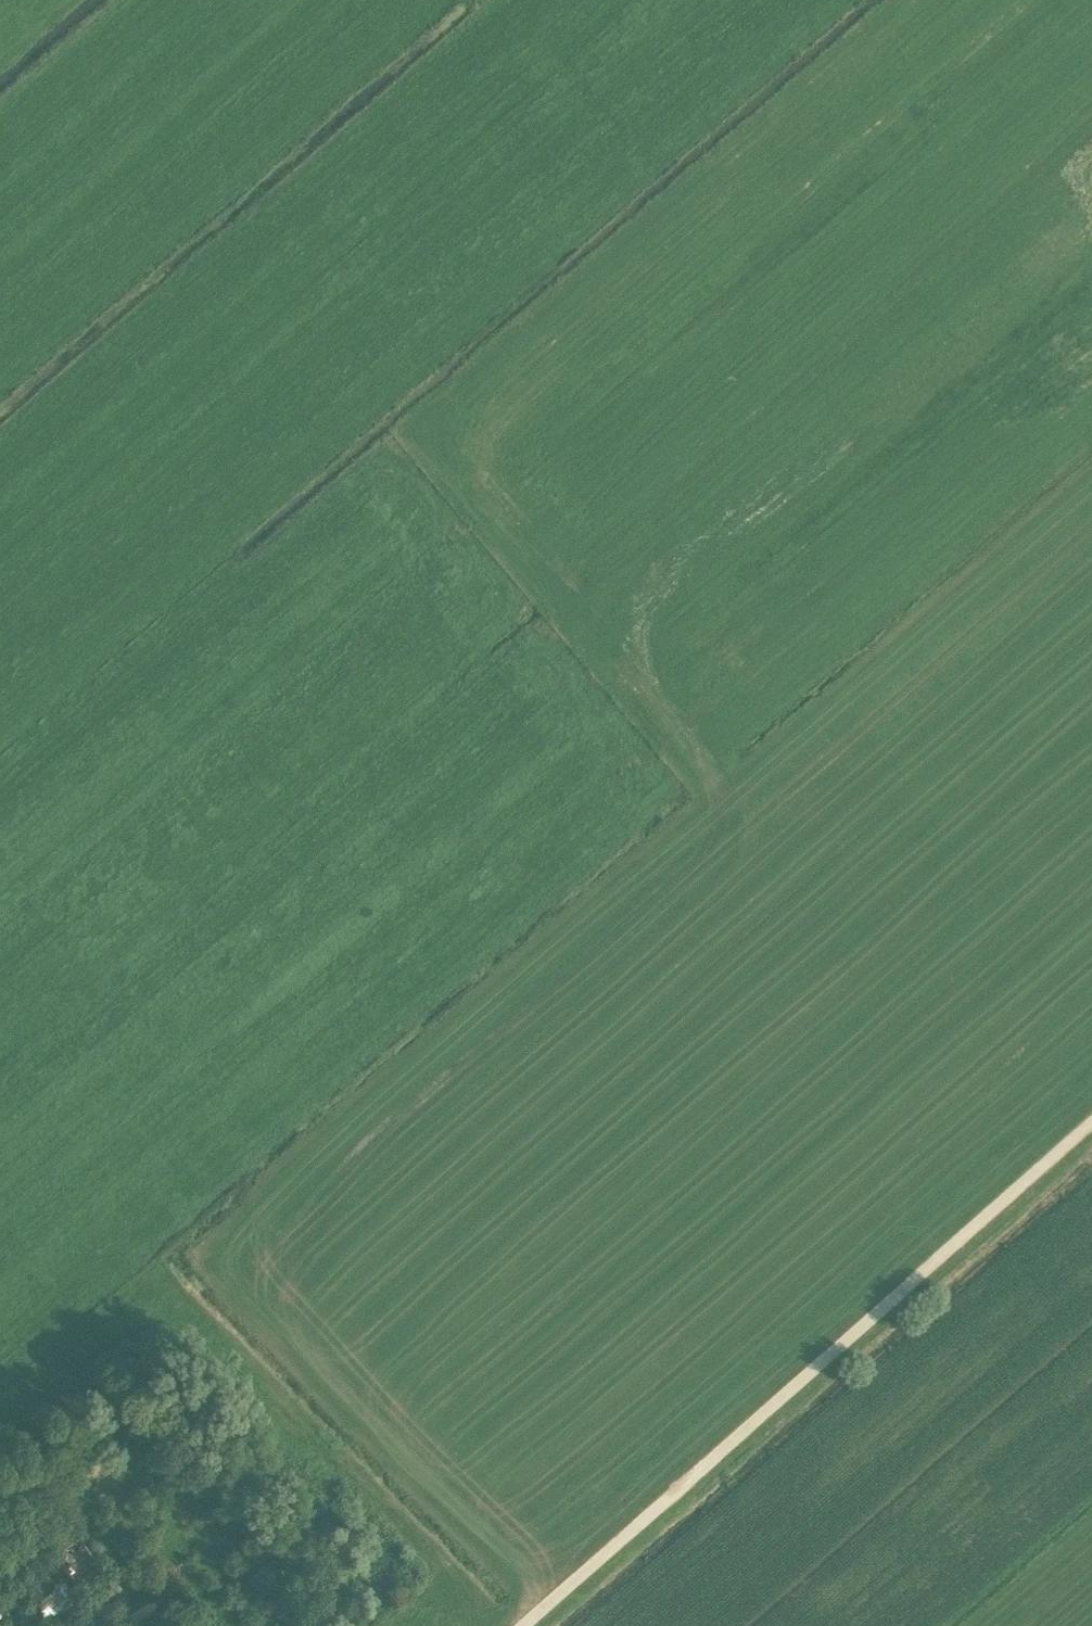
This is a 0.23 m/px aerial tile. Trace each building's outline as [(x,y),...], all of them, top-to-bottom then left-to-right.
[(68,1515),(65,1512),(38,1533),(48,1546),(9,1577),(48,1625),(50,1625),(112,1577),(65,1518),(68,1515)]
